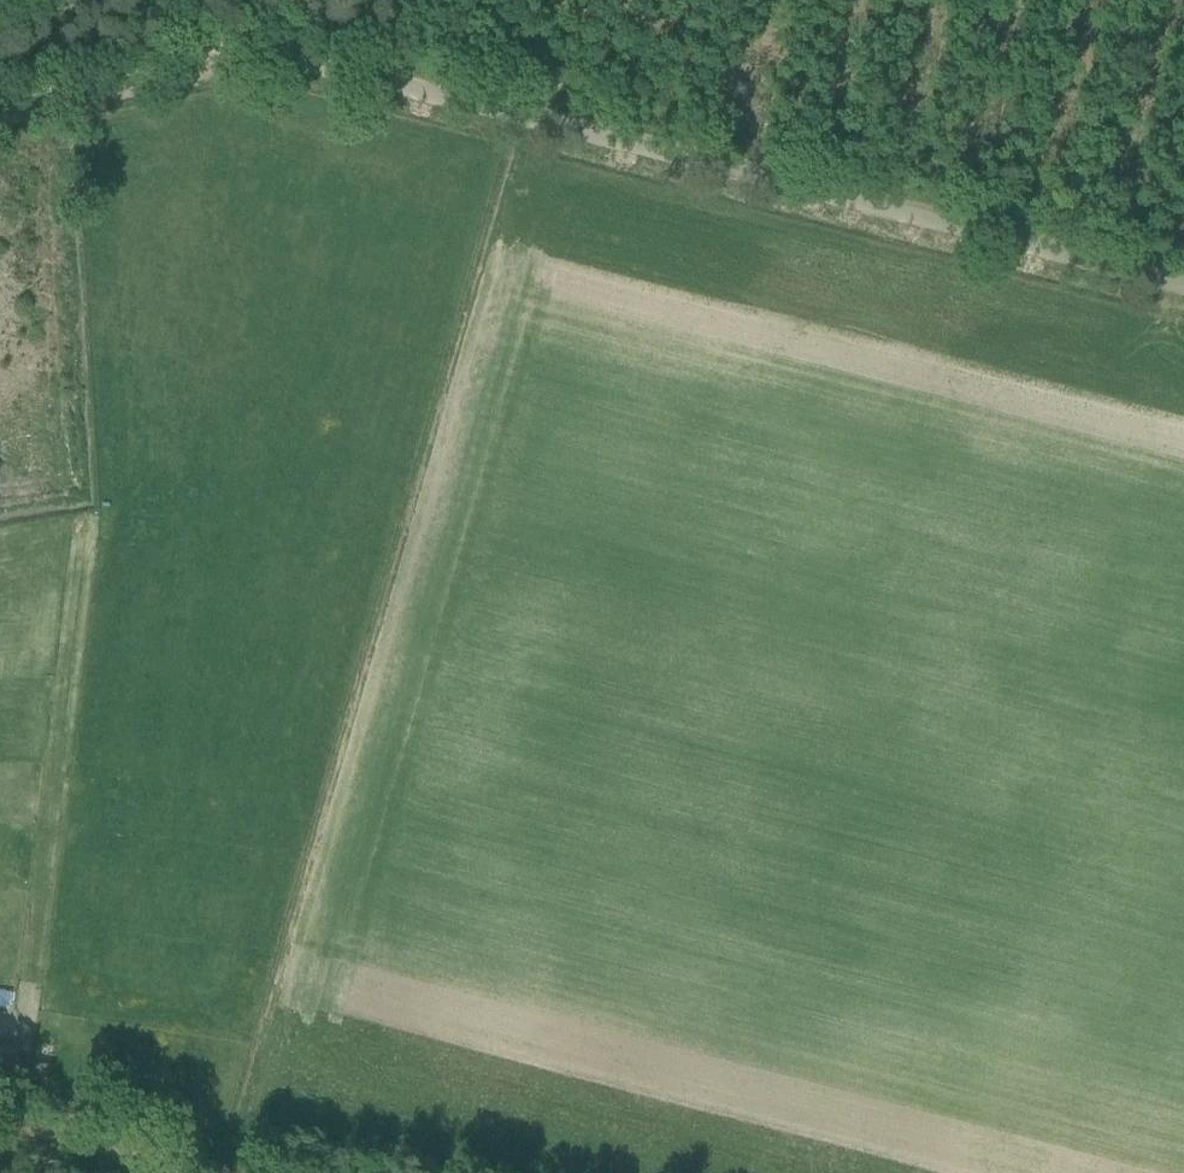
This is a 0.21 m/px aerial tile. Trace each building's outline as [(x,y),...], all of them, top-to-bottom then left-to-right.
[(48,1082),(51,1066),(16,1060),(18,1048),(0,1045),(0,1074),(48,1082)]
